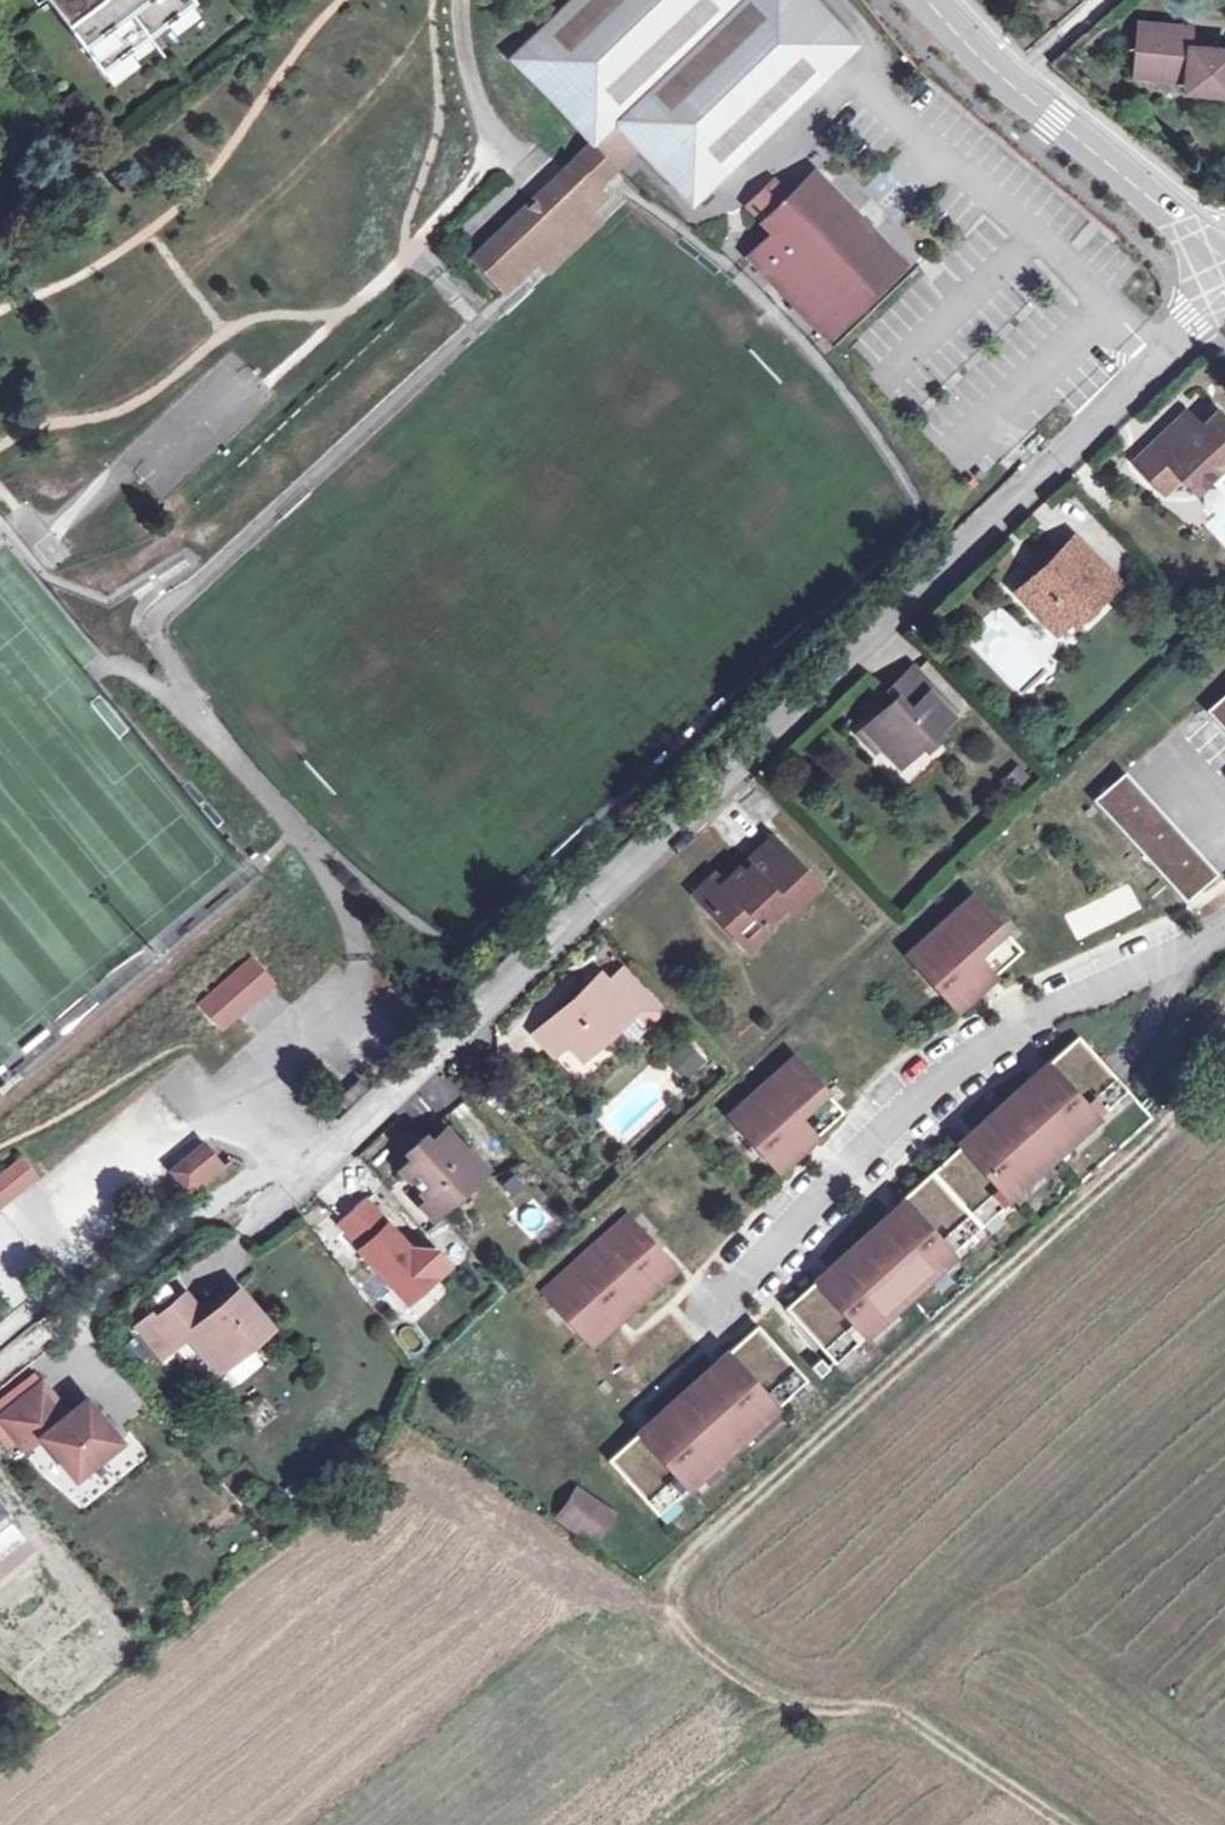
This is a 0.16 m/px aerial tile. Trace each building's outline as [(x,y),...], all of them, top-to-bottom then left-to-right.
[(103,70),(193,0),(49,0),(103,70)] [(590,140),(631,151),(684,209),(855,43),(814,0),(568,0),(510,55),(590,140)] [(1192,43),(1194,25),(1141,21),(1136,74),(1187,78),(1187,89),(1224,91),(1224,45),(1192,43)] [(590,140),(574,156),(588,191),(618,162),(631,151),(590,140)] [(490,270),(506,286),(538,255),(583,212),(596,199),(588,191),(574,156),(474,255),(490,270)] [(773,232),(748,255),(823,334),(898,262),(829,190),(812,172),(788,196),(773,180),(747,204),(773,232)] [(594,222),(583,212),(538,255),(548,266),(594,222)] [(1172,426),(1134,462),(1165,494),(1182,477),(1197,492),(1224,466),(1224,419),(1218,411),(1200,429),(1187,441),(1172,426)] [(1185,413),(1172,426),(1187,441),(1200,429),(1185,413)] [(1096,593),(1101,597),(1116,583),(1074,538),(1016,592),(1054,632),(1068,619),(1096,593)] [(1073,624),(1101,597),(1096,593),(1068,619),(1073,624)] [(861,726),(879,746),(896,766),(952,714),(936,698),(939,695),(913,668),(888,690),(893,696),(861,726)] [(1209,711),(1224,729),(1224,696),(1209,711)] [(879,746),(861,726),(855,732),(873,752),(879,746)] [(1183,898),(1209,874),(1122,777),(1095,801),(1183,898)] [(747,918),(757,928),(780,905),(786,912),(812,886),(773,844),(738,876),(733,871),(718,887),(709,878),(690,897),(728,936),(747,918)] [(955,1009),(979,988),(958,965),(970,954),(990,977),(1020,951),(970,896),(905,955),(955,1009)] [(747,918),(728,936),(744,952),(762,933),(757,928),(747,918)] [(958,965),(979,988),(990,977),(970,954),(958,965)] [(250,958),(199,1003),(220,1028),(271,982),(250,958)] [(623,966),(607,982),(633,1010),(646,1024),(662,1008),(623,966)] [(581,1057),(633,1010),(607,982),(600,974),(548,1021),(567,1040),(581,1057)] [(567,1040),(548,1021),(535,1034),(553,1053),(567,1040)] [(992,1156),(1020,1186),(1125,1090),(1076,1035),(1043,1064),(1063,1086),(1053,1097),(1032,1075),(970,1131),(972,1133),(992,1156)] [(689,1041),(665,1057),(684,1084),(708,1067),(689,1041)] [(776,1171),(800,1149),(779,1126),(791,1116),(812,1139),(841,1113),(792,1058),(727,1115),(776,1171)] [(1043,1064),(1032,1075),(1053,1097),(1063,1086),(1043,1064)] [(336,1100),(341,1106),(364,1087),(358,1080),(336,1100)] [(779,1126),(800,1149),(812,1139),(791,1116),(779,1126)] [(445,1148),(455,1139),(445,1127),(429,1140),(434,1145),(445,1148)] [(972,1133),(961,1143),(981,1166),(992,1156),(972,1133)] [(482,1171),(455,1139),(445,1148),(434,1145),(429,1140),(424,1134),(406,1151),(412,1157),(400,1168),(428,1199),(436,1191),(440,1193),(448,1201),(482,1171)] [(931,1174),(979,1227),(1022,1188),(992,1156),(981,1166),(961,1143),(929,1172),(931,1174)] [(197,1177),(216,1162),(202,1144),(183,1159),(197,1177)] [(814,1280),(782,1309),(832,1364),(981,1229),(979,1227),(931,1174),(899,1204),(919,1226),(908,1236),(887,1213),(825,1269),(846,1292),(834,1302),(814,1280)] [(433,1214),(448,1201),(440,1193),(436,1191),(428,1199),(423,1203),(433,1214)] [(358,1198),(333,1221),(357,1247),(355,1249),(402,1301),(443,1263),(431,1249),(404,1248),(358,1198)] [(534,1204),(519,1219),(533,1233),(548,1219),(534,1204)] [(899,1204),(887,1213),(908,1236),(919,1226),(899,1204)] [(542,1293),(583,1338),(606,1318),(599,1310),(606,1303),(620,1319),(674,1270),(625,1217),(542,1293)] [(825,1269),(814,1280),(834,1302),(846,1292),(825,1269)] [(154,1320),(149,1314),(136,1325),(162,1356),(185,1337),(216,1372),(269,1329),(237,1291),(204,1320),(183,1295),(154,1320)] [(606,1318),(583,1338),(590,1346),(620,1319),(606,1303),(599,1310),(606,1318)] [(638,1432),(606,1461),(655,1516),(804,1381),(755,1326),(722,1355),(743,1378),(731,1387),(711,1365),(649,1421),(669,1444),(658,1454),(638,1432)] [(722,1355),(711,1365),(731,1387),(743,1378),(722,1355)] [(817,1359),(808,1367),(817,1377),(826,1368),(817,1359)] [(84,1399),(65,1414),(40,1383),(0,1415),(0,1423),(22,1451),(38,1437),(72,1479),(118,1442),(84,1399)] [(638,1432),(658,1454),(669,1444),(649,1421),(638,1432)] [(574,1492),(557,1518),(592,1542),(610,1516),(574,1492)]
